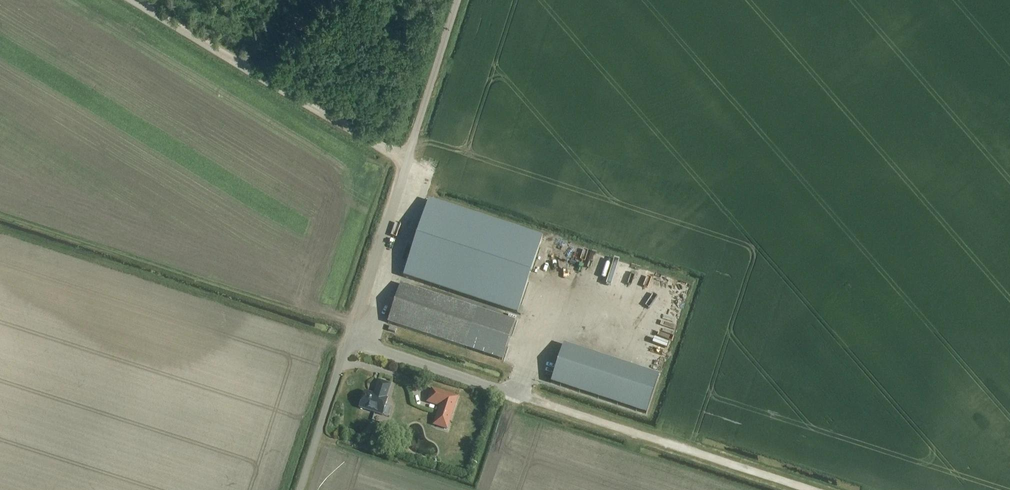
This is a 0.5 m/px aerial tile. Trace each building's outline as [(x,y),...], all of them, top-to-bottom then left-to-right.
[(403,277),(518,315),(543,238),(428,200),(403,277)] [(595,261),(592,273),(600,275),(603,263),(595,261)] [(613,267),(612,273),(619,275),(620,268),(613,267)] [(464,348),(502,361),(515,322),(477,310),(400,285),(388,323),(464,348)] [(645,302),(643,314),(664,318),(666,306),(645,302)] [(652,353),(653,345),(643,343),(642,351),(652,353)] [(638,359),(640,354),(619,347),(618,352),(638,359)] [(386,399),(391,385),(378,381),(373,395),(364,392),(359,408),(382,416),(387,400),(386,399)] [(448,430),(458,397),(431,388),(426,403),(439,407),(433,425),(448,430)]
